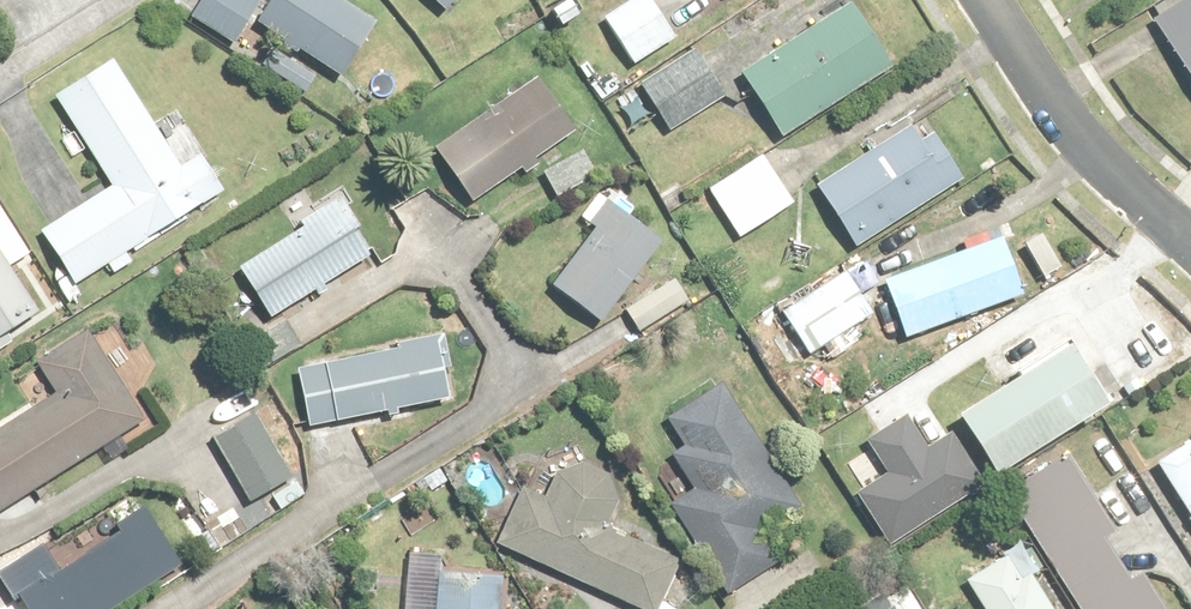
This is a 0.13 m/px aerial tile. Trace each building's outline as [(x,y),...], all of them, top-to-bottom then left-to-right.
[(345,0),(270,0),(268,3),(263,0),(201,0),(190,19),(237,48),(252,23),(278,39),(261,66),(307,94),(322,69),(339,80),(376,19),(345,0)] [(445,11),(455,0),(432,0),(445,11)] [(602,16),(633,66),(677,39),(652,0),(628,0),(602,16)] [(1151,19),(1190,82),(1190,0),(1181,0),(1151,19)] [(851,2),(740,72),(782,137),(892,67),(851,2)] [(697,48),(639,81),(666,129),(724,96),(697,48)] [(113,60),(56,94),(112,186),(39,231),(71,283),(227,189),(187,123),(161,139),(113,60)] [(537,77),(434,146),(471,201),(574,132),(537,77)] [(856,250),(963,177),(933,134),(920,143),(907,123),(813,187),(856,250)] [(765,153),(708,184),(737,236),(793,205),(765,153)] [(382,250),(344,188),(296,217),(303,228),(237,268),(268,320),(382,250)] [(606,326),(662,241),(601,202),(587,223),(592,226),(550,290),(606,326)] [(1003,237),(882,282),(903,339),(1024,295),(1003,237)] [(37,312),(0,251),(0,335),(37,312)] [(846,270),(779,312),(808,357),(874,316),(846,270)] [(87,329),(33,363),(53,395),(0,428),(0,508),(143,419),(87,329)] [(294,370),(306,428),(449,397),(436,339),(294,370)] [(1071,342),(955,415),(996,478),(1111,405),(1071,342)] [(798,506),(722,385),(668,418),(685,445),(671,454),(694,491),(671,505),(728,596),(785,561),(764,527),(798,506)] [(255,411),(210,436),(246,501),(291,476),(255,411)] [(1154,464),(1190,520),(1190,440),(1154,464)] [(1002,494),(1075,608),(1164,608),(1140,571),(1128,578),(1103,537),(1117,529),(1068,452),(1002,494)] [(495,544),(646,608),(659,608),(680,560),(603,527),(606,524),(609,521),(611,518),(613,514),(615,510),(616,506),(616,502),(616,498),(616,494),(615,490),(614,486),(612,482),(610,479),(607,475),(605,472),(601,470),(598,468),(594,466),(590,464),(586,464),(582,463),(578,463),(574,464),(570,465),(566,466),(562,468),(559,470),(555,473),(553,476),(550,479),(548,483),(546,487),(545,491),(544,495),(544,499),(523,488),(495,544)] [(504,577),(439,572),(440,551),(406,549),(402,608),(501,608),(504,577)] [(1031,575),(1023,580),(1006,553),(964,581),(982,608),(1053,608),(1031,575)] [(886,592),(859,608),(896,608),(886,592)]
